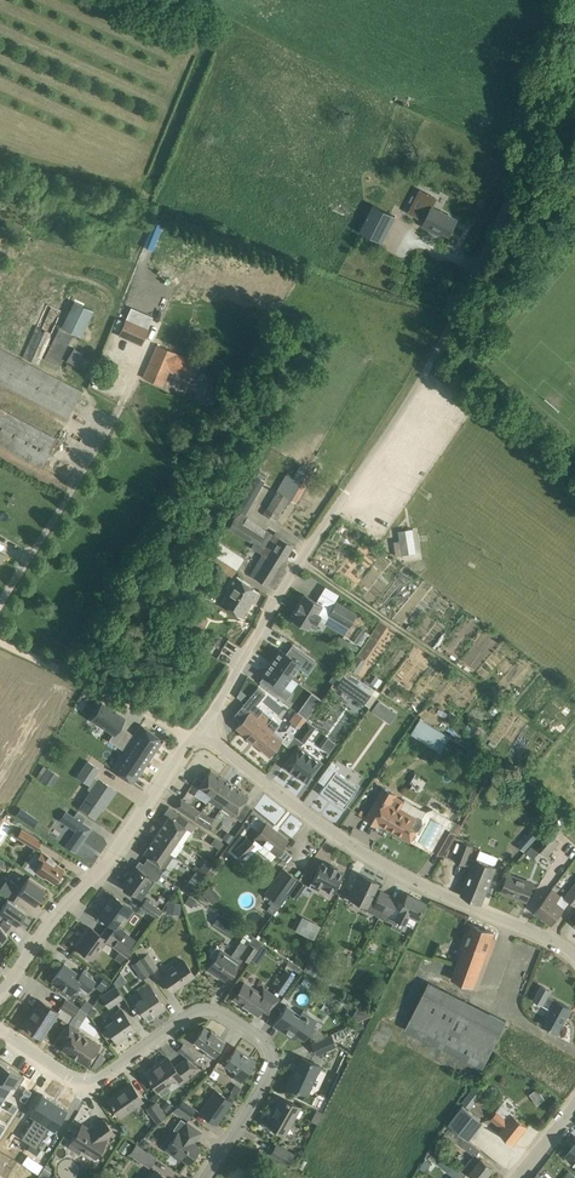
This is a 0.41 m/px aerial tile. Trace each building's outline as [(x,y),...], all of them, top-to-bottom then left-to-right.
[(428,194),(419,212),(427,216),(425,220),(423,225),(440,234),(441,234),(442,230),(450,234),(458,219),(441,210),(440,210),(440,211),(433,207),(437,198),(428,194)] [(373,204),(360,230),(383,242),(396,216),(373,204)] [(74,301),(62,328),(73,333),(80,337),(93,311),(74,301)] [(126,319),(119,335),(141,344),(148,329),(126,319)] [(57,364),(73,333),(62,328),(46,359),(57,364)] [(143,376),(163,385),(170,369),(188,376),(195,361),(157,345),(143,376)] [(76,365),(83,353),(74,348),(67,360),(76,365)] [(57,412),(68,417),(82,391),(0,349),(0,382),(57,412)] [(42,467),(57,439),(0,408),(0,445),(42,467)] [(263,504),(267,507),(265,511),(276,518),(286,502),(289,504),(291,500),(295,501),(312,471),(308,469),(311,463),(305,459),(301,465),(294,461),(286,475),(281,473),(263,504)] [(287,562),(284,560),(293,545),(281,539),(283,536),(276,532),(274,534),(268,531),(265,536),(244,523),(247,518),(239,513),(230,528),(254,543),(251,547),(263,554),(284,567),(287,562)] [(406,529),(399,530),(400,540),(394,541),(397,555),(402,554),(409,553),(406,529)] [(218,541),(211,552),(227,562),(234,551),(218,541)] [(284,567),(263,554),(251,574),(272,587),(284,567)] [(219,604),(243,618),(258,591),(235,578),(219,604)] [(299,603),(290,618),(291,618),(308,629),(313,621),(316,622),(316,623),(321,615),(326,619),(329,614),(331,611),(322,606),(322,605),(304,594),(299,603)] [(357,614),(336,602),(331,611),(329,614),(349,626),(357,614)] [(286,653),(280,648),(270,662),(290,677),(298,666),(300,668),(307,673),(315,662),(291,645),(286,653)] [(284,686),(290,677),(270,662),(262,673),(264,674),(262,677),(260,681),(286,700),(292,691),(284,686)] [(355,662),(350,669),(357,673),(359,669),(358,665),(355,662)] [(336,671),(331,677),(335,680),(340,674),(336,671)] [(344,676),(337,686),(364,705),(371,695),(344,676)] [(375,676),(371,682),(377,687),(381,681),(375,676)] [(379,700),(372,710),(390,723),(397,713),(379,700)] [(305,702),(298,712),(307,719),(314,708),(305,702)] [(102,703),(92,718),(114,732),(109,740),(122,749),(132,733),(119,725),(125,717),(102,703)] [(248,713),(236,727),(269,755),(282,741),(273,733),(278,727),(254,706),(248,713)] [(298,712),(296,711),(289,720),(300,728),(307,719),(298,712)] [(424,719),(421,717),(411,733),(440,752),(443,749),(451,736),(443,731),(424,719)] [(307,720),(295,736),(304,742),(315,726),(307,720)] [(142,726),(112,769),(134,783),(163,740),(142,726)] [(328,738),(321,747),(329,753),(336,743),(328,738)] [(323,758),(298,742),(284,765),(309,781),(323,758)] [(78,776),(94,787),(80,806),(96,817),(102,808),(101,807),(104,804),(106,805),(116,790),(99,778),(99,779),(94,776),(99,768),(88,761),(81,771),(78,776)] [(331,762),(318,780),(325,785),(320,792),(329,798),(330,797),(344,808),(359,787),(336,771),(339,768),(331,762)] [(47,767),(40,778),(47,782),(54,772),(47,767)] [(197,776),(194,781),(200,785),(199,786),(212,794),(223,778),(211,769),(203,781),(197,776)] [(212,794),(209,799),(211,802),(219,807),(221,807),(224,803),(225,803),(236,786),(223,778),(212,794)] [(221,807),(221,808),(233,816),(234,816),(241,821),(251,806),(244,802),(249,795),(236,786),(225,803),(224,803),(221,807)] [(384,786),(366,818),(379,825),(381,821),(396,829),(395,832),(410,840),(432,853),(435,849),(434,849),(446,827),(450,830),(455,821),(433,808),(426,811),(421,820),(401,808),(406,800),(397,795),(398,794),(384,786)] [(175,806),(195,819),(200,811),(181,798),(175,806)] [(26,811),(21,818),(34,826),(38,820),(26,811)] [(195,819),(207,828),(213,819),(201,811),(200,811),(195,819)] [(180,813),(176,819),(186,826),(192,830),(196,824),(180,813)] [(71,814),(65,823),(76,831),(66,845),(75,851),(91,828),(71,814)] [(169,815),(161,828),(177,839),(186,826),(176,819),(169,815)] [(247,836),(234,850),(246,861),(258,848),(261,848),(264,844),(287,863),(293,856),(282,847),(288,840),(267,823),(253,842),(247,836)] [(455,833),(446,827),(434,849),(443,854),(455,833)] [(16,837),(36,849),(42,840),(22,828),(16,837)] [(161,828),(152,840),(169,852),(175,856),(183,843),(177,839),(161,828)] [(533,844),(547,855),(559,840),(545,829),(533,844)] [(222,837),(230,842),(234,836),(227,831),(222,837)] [(211,843),(219,849),(223,843),(215,837),(211,843)] [(169,852),(152,840),(144,853),(160,864),(158,867),(163,870),(169,862),(164,859),(169,852)] [(473,845),(463,841),(455,860),(465,864),(473,845)] [(34,873),(36,871),(44,877),(45,875),(55,882),(56,880),(58,880),(60,876),(60,874),(64,868),(54,861),(55,860),(45,853),(41,851),(39,854),(36,851),(25,867),(34,873)] [(462,894),(481,902),(486,891),(496,865),(477,858),(467,883),(462,894)] [(193,868),(197,871),(204,876),(208,870),(213,864),(207,859),(200,868),(196,864),(193,868)] [(310,885),(307,885),(303,890),(310,894),(312,889),(318,892),(321,887),(333,893),(344,872),(337,869),(338,867),(330,863),(329,865),(322,861),(310,885)] [(122,883),(140,897),(153,879),(135,865),(122,883)] [(299,879),(283,868),(262,898),(278,909),(289,893),(299,879)] [(204,876),(197,871),(184,889),(191,894),(204,876)] [(363,908),(379,916),(389,895),(380,890),(376,899),(371,897),(378,882),(360,873),(355,884),(349,897),(365,904),(363,908)] [(502,891),(527,900),(533,883),(509,873),(502,891)] [(0,889),(0,890),(16,901),(21,894),(35,904),(45,889),(28,877),(21,887),(8,878),(0,889)] [(299,879),(289,893),(297,899),(303,890),(307,885),(299,879)] [(574,905),(574,881),(564,896),(570,901),(574,905)] [(552,889),(535,910),(550,922),(553,923),(570,901),(564,896),(562,894),(560,896),(552,889)] [(389,895),(379,916),(387,920),(389,915),(413,927),(417,918),(425,902),(407,893),(403,903),(398,900),(398,899),(389,895)] [(99,915),(110,922),(115,926),(116,924),(124,913),(128,916),(133,909),(113,895),(99,915)] [(184,903),(192,908),(196,902),(188,897),(184,903)] [(6,932),(13,922),(16,924),(19,921),(22,923),(26,914),(24,913),(25,911),(15,904),(8,899),(1,909),(0,908),(0,924),(6,932)] [(141,906),(157,918),(162,910),(147,899),(141,906)] [(167,911),(173,913),(180,914),(182,903),(169,900),(167,911)] [(312,921),(305,934),(314,939),(321,926),(312,921)] [(105,929),(119,938),(120,939),(126,931),(116,924),(115,926),(110,922),(105,929)] [(465,943),(451,979),(473,987),(488,948),(490,949),(493,945),(496,937),(492,936),(494,932),(472,924),(468,933),(467,932),(463,942),(465,943)] [(76,946),(93,959),(107,939),(90,927),(76,946)] [(207,968),(225,980),(230,973),(232,975),(243,958),(249,962),(263,942),(254,936),(247,945),(241,941),(231,955),(217,946),(210,956),(214,958),(207,968)] [(134,949),(120,939),(119,938),(113,946),(128,957),(134,949)] [(141,957),(151,971),(158,967),(147,952),(141,957)] [(132,964),(142,978),(150,972),(140,958),(132,964)] [(161,976),(172,991),(195,975),(184,960),(161,976)] [(296,964),(289,961),(287,965),(293,969),(296,964)] [(304,969),(338,992),(342,986),(308,963),(304,969)] [(52,979),(54,981),(51,985),(52,985),(55,981),(72,994),(78,984),(88,991),(96,981),(82,971),(79,976),(63,964),(52,979)] [(273,988),(282,993),(294,975),(285,970),(273,988)] [(405,1028),(483,1067),(507,1021),(429,981),(405,1028)] [(244,982),(234,998),(257,1014),(266,1001),(274,1006),(280,998),(263,987),(260,992),(244,982)] [(144,1014),(148,1020),(165,1007),(149,983),(139,990),(144,997),(136,1003),(138,1006),(132,1011),(138,1018),(144,1014)] [(550,1026),(550,1027),(552,1028),(552,1027),(558,1030),(559,1030),(558,1029),(565,1015),(566,1016),(571,1007),(557,999),(548,994),(550,990),(541,985),(534,999),(543,1004),(552,1008),(544,1023),(550,1026)] [(102,996),(109,1007),(123,997),(115,986),(102,996)] [(61,1007),(74,1015),(79,1008),(66,999),(61,1007)] [(23,1025),(41,1037),(58,1012),(40,1000),(23,1025)] [(322,1032),(313,1026),(317,1019),(308,1013),(305,1017),(286,1004),(273,1024),(288,1035),(289,1032),(296,1037),(301,1030),(317,1040),(324,1037),(322,1032)] [(354,1014),(357,1022),(372,1015),(359,1006),(354,1014)] [(114,1019),(106,1025),(117,1041),(135,1028),(121,1008),(112,1015),(114,1019)] [(75,1030),(77,1027),(69,1022),(59,1037),(67,1042),(62,1048),(87,1065),(99,1046),(75,1030)] [(204,1026),(194,1040),(205,1048),(203,1052),(212,1058),(215,1053),(224,1039),(215,1033),(216,1032),(211,1029),(210,1030),(204,1026)] [(312,1044),(317,1054),(336,1045),(331,1035),(312,1044)] [(187,1057),(192,1061),(198,1054),(184,1043),(178,1050),(187,1057)] [(234,1077),(241,1081),(255,1060),(236,1047),(225,1063),(237,1071),(234,1077)] [(168,1057),(145,1073),(161,1095),(170,1088),(167,1083),(175,1078),(179,1083),(200,1068),(192,1061),(187,1057),(175,1066),(168,1057)] [(287,1085),(307,1094),(320,1065),(302,1057),(298,1066),(296,1065),(287,1085)] [(12,1085),(17,1088),(24,1076),(0,1061),(0,1078),(12,1085)] [(0,1078),(0,1096),(4,1098),(12,1085),(0,1078)] [(108,1099),(120,1116),(143,1100),(131,1083),(108,1099)] [(463,1101),(470,1107),(482,1093),(474,1087),(463,1101)] [(29,1096),(32,1092),(26,1088),(23,1092),(29,1096)] [(200,1112),(217,1123),(232,1101),(216,1090),(200,1112)] [(26,1100),(29,1096),(23,1092),(20,1096),(26,1100)] [(55,1102),(43,1094),(30,1114),(34,1117),(22,1137),(30,1142),(55,1102)] [(282,1097),(274,1111),(273,1110),(266,1122),(285,1133),(300,1107),(281,1096),(281,1097),(282,1097)] [(178,1107),(191,1116),(196,1109),(183,1099),(178,1107)] [(67,1110),(55,1102),(30,1142),(37,1147),(50,1127),(55,1130),(67,1110)] [(147,1108),(157,1122),(166,1116),(156,1102),(147,1108)] [(18,1107),(11,1103),(9,1107),(15,1111),(18,1107)] [(497,1110),(491,1118),(503,1127),(499,1131),(514,1143),(528,1125),(513,1113),(502,1104),(497,1110)] [(449,1122),(469,1138),(483,1121),(463,1105),(449,1122)] [(27,1112),(21,1108),(19,1112),(25,1116),(27,1112)] [(95,1127),(92,1130),(82,1124),(71,1142),(96,1158),(107,1139),(106,1138),(114,1133),(104,1119),(94,1126),(95,1127)] [(196,1139),(201,1132),(191,1125),(187,1122),(179,1133),(178,1132),(166,1149),(172,1154),(174,1152),(189,1162),(200,1147),(192,1142),(195,1138),(196,1139)] [(445,1132),(463,1146),(468,1139),(451,1125),(445,1132)] [(130,1153),(149,1166),(155,1157),(137,1144),(130,1153)] [(271,1153),(288,1163),(294,1153),(277,1144),(271,1153)] [(567,1155),(574,1161),(574,1144),(567,1155)] [(434,1149),(429,1156),(437,1163),(442,1157),(443,1156),(434,1149)] [(480,1177),(484,1177),(494,1166),(482,1157),(481,1158),(475,1152),(464,1166),(480,1177)] [(437,1163),(448,1171),(453,1165),(442,1157),(437,1163)] [(156,1170),(150,1177),(168,1177),(156,1170)]
